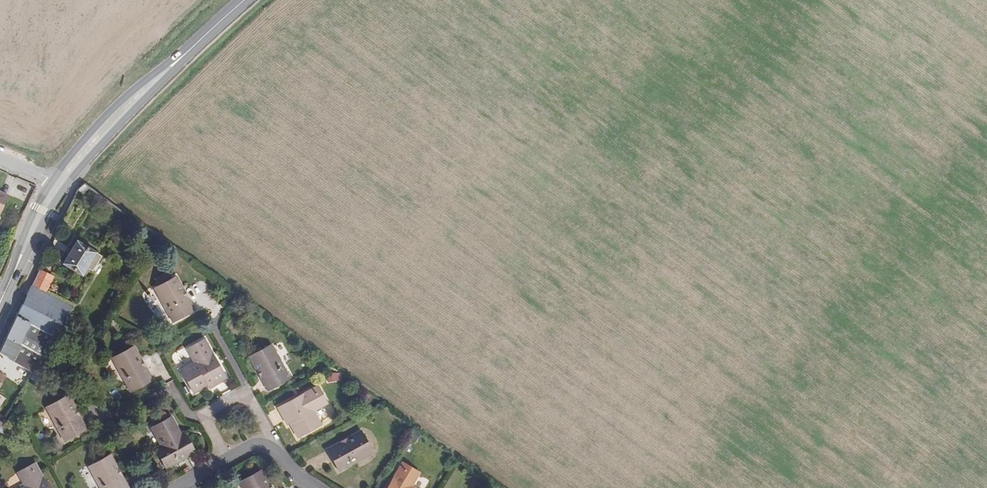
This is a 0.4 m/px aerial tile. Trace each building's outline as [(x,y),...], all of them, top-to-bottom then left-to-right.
[(87,197),(95,190),(88,185),(81,192),(87,197)] [(0,192),(0,216),(1,216),(10,196),(0,192)] [(118,208),(103,197),(99,203),(114,214),(118,208)] [(96,273),(104,259),(80,246),(68,267),(84,277),(89,279),(93,272),(96,273)] [(47,294),(55,278),(42,271),(34,287),(47,294)] [(195,313),(177,279),(155,291),(174,325),(195,313)] [(47,294),(34,287),(19,319),(23,322),(21,325),(17,323),(0,357),(7,361),(18,367),(28,373),(34,376),(49,351),(70,317),(51,306),(55,299),(47,294)] [(74,310),(55,299),(51,306),(70,317),(74,310)] [(115,333),(119,326),(113,323),(109,329),(115,333)] [(226,382),(205,342),(187,351),(194,366),(181,373),(194,396),(207,389),(209,391),(226,382)] [(290,382),(272,348),(251,359),(269,393),(290,382)] [(153,383),(135,349),(113,360),(131,394),(153,383)] [(18,367),(7,361),(4,366),(15,372),(18,367)] [(57,378),(61,372),(54,368),(50,374),(57,378)] [(34,376),(28,373),(21,384),(27,388),(34,376)] [(321,428),(314,414),(328,407),(318,389),(278,411),(288,428),(290,427),(297,440),(321,428)] [(85,432),(67,397),(46,408),(65,442),(85,432)] [(194,454),(183,432),(180,434),(171,418),(152,429),(160,444),(154,448),(165,469),(194,454)] [(372,455),(361,434),(327,452),(338,473),(372,455)] [(109,456),(88,467),(99,487),(127,487),(109,456)] [(34,464),(15,475),(22,487),(47,487),(34,464)] [(421,477),(405,466),(391,487),(414,487),(421,477)] [(262,472),(241,484),(243,487),(271,487),(262,472)]
